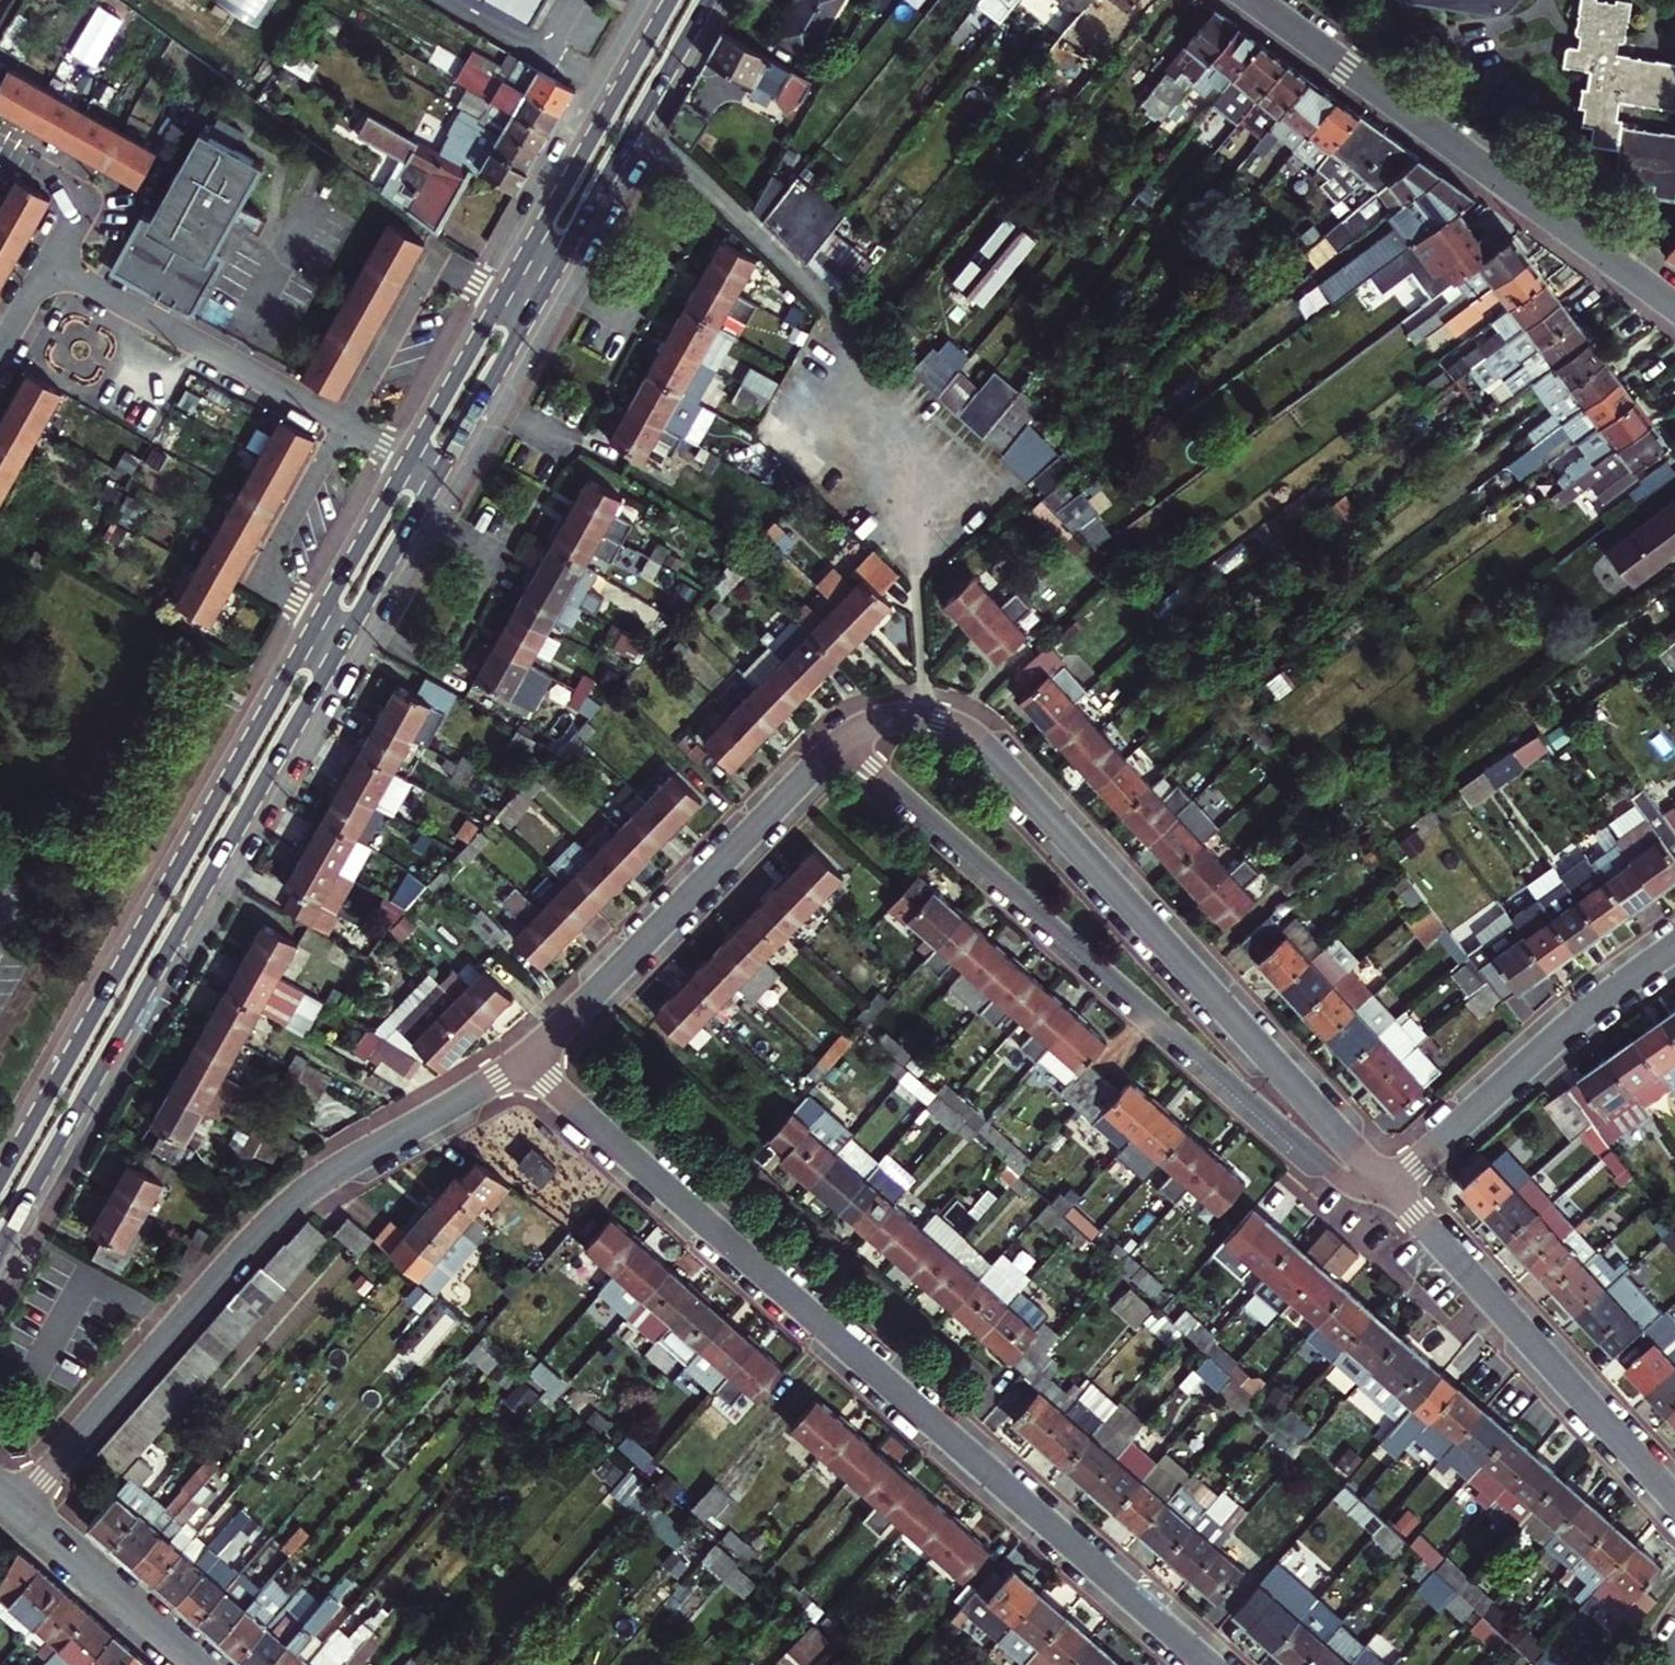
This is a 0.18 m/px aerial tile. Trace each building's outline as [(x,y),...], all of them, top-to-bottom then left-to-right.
[(214,0),(257,27),(276,0),(214,0)] [(530,26),(545,0),(486,0),(530,26)] [(817,57),(847,0),(806,0),(785,40),(817,57)] [(846,46),(862,53),(904,0),(872,0),(846,46)] [(1005,18),(1007,16),(1020,0),(982,0),(1005,18)] [(1080,12),(1090,0),(1063,0),(1080,12)] [(1084,37),(1115,0),(1090,0),(1080,12),(1070,25),(1084,37)] [(1489,12),(1492,12),(1497,11),(1501,11),(1506,9),(1510,7),(1514,4),(1518,0),(1417,0),(1489,12)] [(1664,184),(1665,173),(1671,174),(1672,164),(1674,164),(1674,137),(1616,128),(1619,106),(1674,114),(1674,66),(1613,57),(1614,46),(1624,48),(1630,6),(1615,3),(1614,7),(1595,4),(1596,0),(1593,0),(1580,0),(1574,40),(1583,42),(1582,53),(1566,50),(1563,72),(1590,76),(1587,93),(1582,92),(1579,112),(1585,113),(1582,131),(1603,133),(1601,153),(1621,156),(1619,167),(1640,170),(1638,180),(1664,184)] [(1238,27),(1215,10),(1154,85),(1157,87),(1142,106),(1130,120),(1149,136),(1161,121),(1175,105),(1200,74),(1238,27)] [(1064,61),(1084,37),(1070,25),(1050,50),(1064,61)] [(1261,44),(1238,27),(1200,74),(1222,91),(1261,44)] [(814,84),(724,32),(709,60),(754,87),(757,82),(780,96),(778,100),(791,115),(803,103),(814,84)] [(1247,113),(1287,62),(1261,44),(1222,91),(1214,101),(1205,112),(1231,132),(1247,113)] [(1257,133),(1262,137),(1310,78),(1287,62),(1247,113),(1263,126),(1257,133)] [(502,82),(563,116),(576,91),(540,71),(525,63),(514,82),(505,77),(502,82)] [(32,117),(50,85),(12,64),(0,86),(0,100),(32,117)] [(1200,74),(1175,105),(1184,112),(1201,92),(1214,101),(1222,91),(1200,74)] [(1310,78),(1262,137),(1253,148),(1264,157),(1281,136),(1292,122),(1307,134),(1336,98),(1310,78)] [(520,98),(513,112),(552,134),(563,116),(502,82),(500,85),(520,98)] [(32,117),(70,137),(89,104),(50,85),(32,117)] [(487,98),(468,87),(462,97),(481,108),(487,98)] [(1336,98),(1307,134),(1296,148),(1294,150),(1303,158),(1308,162),(1322,144),(1330,151),(1359,114),(1336,98)] [(686,102),(670,130),(693,152),(720,127),(686,102)] [(125,123),(89,104),(70,137),(106,157),(125,123)] [(481,119),(541,153),(552,134),(513,112),(505,126),(484,114),(481,119)] [(1353,212),(1419,157),(1359,114),(1330,151),(1329,153),(1341,162),(1364,181),(1341,202),(1353,212)] [(370,117),(359,136),(408,165),(397,182),(391,179),(383,193),(412,214),(436,231),(460,187),(470,171),(449,160),(370,117)] [(116,272),(196,316),(228,259),(217,253),(264,169),(268,167),(266,165),(240,150),(248,133),(223,119),(213,135),(204,132),(208,136),(191,165),(185,163),(173,186),(178,189),(160,221),(148,215),(116,272)] [(486,126),(476,144),(530,173),(541,153),(481,119),(479,123),(486,126)] [(1292,122),(1281,136),(1296,148),(1307,134),(1292,122)] [(161,141),(125,123),(106,157),(142,176),(161,141)] [(477,163),(474,168),(518,193),(530,173),(476,144),(462,136),(454,150),(477,163)] [(1308,162),(1317,169),(1329,153),(1330,151),(1322,144),(1308,162)] [(449,160),(470,171),(472,172),(474,168),(477,163),(454,150),(449,160)] [(1294,150),(1282,165),(1292,172),(1303,158),(1294,150)] [(1315,170),(1327,179),(1341,162),(1329,153),(1317,169),(1315,170)] [(1408,203),(1443,175),(1419,157),(1353,212),(1370,233),(1408,203)] [(1443,175),(1408,203),(1419,220),(1327,286),(1338,301),(1371,276),(1458,211),(1475,198),(1443,175)] [(797,178),(786,193),(762,222),(804,264),(834,227),(844,215),(797,178)] [(0,209),(0,216),(31,233),(51,198),(16,179),(0,209)] [(762,222),(786,193),(771,181),(753,212),(762,222)] [(1458,211),(1371,276),(1384,294),(1414,272),(1433,298),(1455,281),(1498,249),(1486,233),(1478,239),(1458,211)] [(1003,222),(1032,246),(1038,239),(1008,215),(1003,222)] [(10,273),(31,233),(0,216),(0,267),(10,273)] [(951,286),(981,310),(1032,246),(1003,222),(951,286)] [(391,225),(370,263),(404,284),(426,245),(391,225)] [(834,227),(804,264),(843,303),(873,266),(834,227)] [(1512,238),(1498,249),(1455,281),(1464,292),(1442,309),(1451,320),(1473,304),(1530,261),(1512,238)] [(1664,253),(1674,260),(1674,239),(1664,253)] [(703,269),(700,274),(738,294),(749,276),(757,261),(722,242),(706,271),(703,269)] [(1510,309),(1546,282),(1530,261),(1473,304),(1479,313),(1501,297),(1510,309)] [(370,263),(349,300),(384,320),(404,284),(370,263)] [(10,273),(0,267),(0,291),(10,273)] [(684,310),(719,328),(727,314),(746,325),(757,305),(754,303),(738,294),(700,274),(698,278),(701,280),(684,310)] [(1560,301),(1546,282),(1510,309),(1516,317),(1505,326),(1507,329),(1513,336),(1560,301)] [(362,359),(384,320),(349,300),(328,339),(362,359)] [(1560,301),(1513,336),(1507,341),(1522,360),(1575,321),(1560,301)] [(1482,317),(1479,313),(1473,304),(1451,320),(1429,336),(1439,349),(1482,317)] [(786,321),(796,326),(803,313),(793,308),(786,321)] [(1442,309),(1421,325),(1429,336),(1451,320),(1442,309)] [(663,339),(714,367),(716,369),(734,337),(719,328),(684,310),(669,336),(666,335),(663,339)] [(796,326),(786,321),(778,335),(788,340),(796,326)] [(1590,342),(1575,321),(1522,360),(1538,381),(1541,379),(1590,342)] [(1479,350),(1485,358),(1507,341),(1513,336),(1507,329),(1479,350)] [(716,369),(721,371),(739,340),(734,337),(716,369)] [(341,397),(362,359),(328,339),(307,377),(341,397)] [(647,375),(695,401),(714,367),(663,339),(660,344),(663,346),(647,375)] [(1570,388),(1605,362),(1590,342),(1541,379),(1547,387),(1548,389),(1562,378),(1570,388)] [(912,372),(938,397),(958,373),(931,349),(912,372)] [(1555,416),(1562,425),(1620,382),(1605,362),(1570,388),(1577,398),(1555,416)] [(695,401),(702,405),(721,371),(716,369),(714,367),(695,401)] [(743,384),(772,400),(781,384),(752,368),(743,384)] [(980,391),(958,373),(938,397),(958,418),(980,391)] [(980,391),(958,418),(982,440),(1019,394),(995,373),(980,391)] [(32,374),(11,412),(46,432),(67,393),(32,374)] [(626,406),(676,434),(695,401),(647,375),(631,403),(628,401),(626,406)] [(1538,394),(1547,387),(1541,379),(1538,381),(1531,386),(1538,394)] [(1620,382),(1562,425),(1569,435),(1577,428),(1585,438),(1635,400),(1620,382)] [(733,401),(762,418),(772,400),(743,384),(733,401)] [(1548,406),(1555,416),(1577,398),(1570,388),(1548,406)] [(982,440),(1003,457),(1028,426),(1042,409),(1021,392),(1019,394),(982,440)] [(1652,423),(1635,400),(1585,438),(1569,450),(1575,458),(1586,473),(1652,423)] [(695,445),(676,434),(626,406),(622,412),(625,413),(610,441),(657,468),(666,453),(685,464),(695,445)] [(0,433),(0,453),(26,468),(46,432),(11,412),(0,433)] [(1669,446),(1652,423),(1586,473),(1556,495),(1564,506),(1591,486),(1607,506),(1636,484),(1630,476),(1669,446)] [(278,424),(260,455),(296,474),(313,443),(278,424)] [(1562,425),(1553,432),(1560,441),(1569,435),(1562,425)] [(1003,457),(1000,460),(1006,466),(1039,437),(1028,426),(1003,457)] [(1006,466),(1011,471),(1043,441),(1039,437),(1006,466)] [(719,440),(711,454),(721,459),(728,445),(719,440)] [(1026,486),(1059,457),(1043,441),(1011,471),(1026,486)] [(26,468),(0,453),(0,503),(5,506),(26,468)] [(260,455),(241,490),(276,508),(296,474),(260,455)] [(1586,473),(1575,458),(1545,481),(1556,495),(1586,473)] [(1637,506),(1674,478),(1674,471),(1668,462),(1642,481),(1644,484),(1629,496),(1637,506)] [(615,514),(624,499),(589,479),(572,510),(569,508),(567,512),(604,533),(623,544),(634,525),(615,514)] [(241,490),(220,529),(255,548),(276,508),(241,490)] [(1609,555),(1631,585),(1674,552),(1674,505),(1609,555)] [(551,546),(586,566),(593,552),(612,563),(623,544),(604,533),(567,512),(563,518),(566,519),(551,546)] [(1044,526),(1067,550),(1076,542),(1053,518),(1044,526)] [(220,529),(199,567),(233,586),(255,548),(220,529)] [(784,553),(791,560),(802,549),(795,542),(784,553)] [(1076,561),(1085,552),(1076,542),(1067,550),(1076,561)] [(661,545),(652,560),(661,565),(670,550),(661,545)] [(776,545),(764,555),(780,571),(791,560),(784,553),(776,545)] [(529,577),(567,599),(586,566),(551,546),(535,575),(531,573),(529,577)] [(833,571),(818,586),(836,604),(867,634),(871,631),(868,628),(891,606),(880,595),(896,579),(870,553),(853,570),(862,579),(851,590),(833,571)] [(653,579),(661,565),(652,560),(644,574),(653,579)] [(212,624),(233,586),(199,567),(178,604),(212,624)] [(529,584),(513,613),(548,632),(564,642),(583,608),(567,599),(529,577),(526,583),(529,584)] [(971,638),(1001,610),(974,580),(945,607),(969,632),(967,634),(971,638)] [(728,602),(736,609),(746,598),(739,591),(728,602)] [(1001,610),(971,638),(975,642),(977,641),(998,664),(1027,637),(1015,625),(1031,611),(1017,595),(1001,610)] [(736,609),(728,602),(717,613),(724,621),(736,609)] [(862,639),(867,634),(836,604),(821,620),(807,606),(796,617),(810,631),(839,659),(860,637),(862,639)] [(616,626),(625,631),(633,616),(624,611),(616,626)] [(491,645),(529,666),(548,632),(513,613),(497,642),(494,640),(491,645)] [(1145,621),(1155,632),(1162,626),(1152,615),(1145,621)] [(608,640),(617,645),(625,631),(616,626),(608,640)] [(1165,643),(1172,637),(1162,626),(1155,632),(1165,643)] [(817,681),(839,659),(810,631),(784,657),(815,687),(819,684),(817,681)] [(1664,668),(1674,660),(1674,640),(1656,656),(1664,668)] [(671,650),(679,658),(689,648),(681,641),(671,650)] [(543,674),(529,666),(491,645),(488,649),(492,651),(476,679),(510,699),(524,707),(543,674)] [(810,692),(815,687),(784,657),(772,645),(746,671),(759,684),(787,712),(808,690),(810,692)] [(1076,704),(1088,694),(1065,668),(1067,667),(1049,647),(1017,676),(1032,692),(1021,702),(1044,726),(1041,728),(1045,732),(1076,704)] [(679,658),(671,650),(659,663),(667,670),(679,658)] [(1194,675),(1204,687),(1211,680),(1201,669),(1194,675)] [(374,720),(411,740),(431,706),(445,713),(456,694),(444,687),(426,677),(415,697),(397,686),(380,716),(377,714),(374,720)] [(587,678),(578,694),(588,699),(596,684),(587,678)] [(1216,699),(1223,693),(1211,680),(1204,687),(1216,699)] [(764,735),(787,712),(759,684),(733,711),(763,741),(767,737),(764,735)] [(572,728),(588,699),(578,694),(566,687),(558,700),(554,698),(545,713),(572,728)] [(524,707),(510,699),(507,705),(521,713),(524,707)] [(1076,704),(1045,732),(1049,737),(1051,735),(1072,758),(1101,732),(1076,704)] [(426,748),(445,713),(431,706),(411,740),(426,748)] [(758,745),(763,741),(733,711),(706,737),(735,766),(757,744),(758,745)] [(358,755),(392,774),(411,740),(374,720),(372,724),(375,725),(358,755)] [(577,732),(585,740),(596,728),(589,721),(577,732)] [(1245,728),(1256,740),(1264,733),(1253,721),(1245,728)] [(542,758),(549,746),(521,730),(514,743),(542,758)] [(585,740),(577,732),(565,744),(573,752),(585,740)] [(1101,732),(1072,758),(1093,781),(1090,784),(1094,788),(1126,759),(1101,732)] [(1267,751),(1274,745),(1264,733),(1256,740),(1267,751)] [(1512,753),(1522,766),(1546,749),(1538,737),(1512,753)] [(468,752),(459,767),(469,772),(477,758),(468,752)] [(1512,753),(1484,770),(1496,786),(1517,771),(1524,781),(1522,783),(1527,789),(1534,784),(1522,766),(1512,753)] [(337,785),(375,806),(389,814),(406,782),(392,774),(358,755),(342,783),(339,781),(337,785)] [(1122,813),(1151,787),(1126,759),(1094,788),(1098,792),(1101,790),(1122,813)] [(461,786),(469,772),(459,767),(452,781),(461,786)] [(648,801),(679,831),(684,826),(682,825),(703,803),(674,774),(648,801)] [(523,786),(531,793),(542,783),(534,775),(523,786)] [(1298,786),(1309,798),(1317,791),(1306,779),(1298,786)] [(1161,798),(1151,787),(1122,813),(1144,836),(1141,839),(1144,843),(1176,814),(1192,800),(1177,783),(1161,798)] [(337,792),(321,821),(356,840),(375,806),(337,785),(334,791),(337,792)] [(498,812),(507,821),(521,807),(519,805),(531,793),(523,786),(512,797),(498,812)] [(621,829),(649,856),(672,833),(675,836),(679,831),(648,801),(636,790),(620,806),(632,818),(621,829)] [(1326,801),(1317,791),(1309,798),(1319,808),(1326,801)] [(1620,844),(1623,848),(1633,861),(1656,894),(1673,881),(1674,880),(1674,833),(1663,816),(1647,794),(1635,802),(1650,824),(1620,844)] [(1663,816),(1674,833),(1674,807),(1663,816)] [(1174,870),(1203,843),(1176,814),(1144,843),(1148,847),(1151,845),(1174,870)] [(423,832),(432,838),(440,824),(431,819),(423,832)] [(356,840),(321,821),(307,846),(304,845),(301,850),(338,871),(356,840)] [(471,839),(478,846),(488,836),(481,829),(471,839)] [(595,856),(626,886),(630,882),(627,879),(649,856),(621,829),(595,856)] [(415,847),(425,852),(432,838),(423,832),(415,847)] [(471,839),(459,852),(466,859),(478,846),(471,839)] [(372,849),(356,840),(338,871),(354,880),(372,849)] [(1228,871),(1203,843),(1174,870),(1196,894),(1193,896),(1197,900),(1228,871)] [(626,886),(595,856),(585,846),(559,872),(569,882),(598,910),(618,888),(621,891),(626,886)] [(1623,848),(1594,869),(1603,882),(1633,861),(1623,848)] [(302,857),(286,885),(298,892),(319,904),(336,913),(354,880),(338,871),(301,850),(298,854),(302,857)] [(788,870),(784,875),(815,905),(843,877),(815,850),(792,873),(788,870)] [(1307,854),(1275,883),(1286,895),(1318,866),(1307,854)] [(1228,871),(1197,900),(1202,905),(1204,903),(1226,926),(1254,900),(1243,888),(1259,873),(1244,857),(1238,863),(1228,871)] [(1640,905),(1656,894),(1633,861),(1603,882),(1626,915),(1640,905)] [(1567,887),(1577,901),(1603,882),(1594,869),(1574,883),(1568,875),(1562,879),(1567,887)] [(783,883),(762,904),(790,932),(815,905),(784,875),(779,879),(783,883)] [(961,912),(919,875),(897,900),(893,905),(939,946),(967,913),(963,910),(961,912)] [(1402,892),(1417,907),(1428,898),(1415,880),(1402,892)] [(387,931),(396,939),(437,890),(429,882),(426,885),(406,908),(387,931)] [(569,882),(543,909),(574,940),(578,936),(575,933),(598,910),(569,882)] [(1626,915),(1603,882),(1577,901),(1600,934),(1613,925),(1626,915)] [(387,897),(396,903),(404,888),(395,883),(387,897)] [(1577,901),(1567,887),(1561,892),(1571,905),(1577,901)] [(324,935),(336,913),(319,904),(298,892),(286,913),(324,935)] [(570,944),(574,940),(543,909),(528,895),(515,909),(529,923),(516,936),(545,964),(567,941),(570,944)] [(387,897),(380,910),(390,915),(396,903),(387,897)] [(1588,943),(1600,934),(1577,901),(1571,905),(1552,919),(1575,952),(1588,943)] [(735,925),(731,929),(762,959),(790,932),(762,904),(739,928),(735,925)] [(1552,919),(1542,905),(1515,925),(1523,936),(1525,939),(1552,919)] [(471,920),(496,945),(507,933),(482,909),(471,920)] [(939,946),(967,971),(993,941),(969,920),(972,917),(967,913),(939,946)] [(1240,942),(1281,987),(1322,949),(1317,944),(1305,954),(1270,916),(1240,942)] [(1575,952),(1552,919),(1525,939),(1548,972),(1562,962),(1575,952)] [(1515,925),(1514,922),(1469,954),(1479,968),(1523,936),(1515,925)] [(243,952),(240,956),(278,978),(297,946),(262,926),(247,954),(243,952)] [(1454,951),(1461,944),(1449,926),(1440,934),(1454,951)] [(736,986),(752,1002),(778,975),(762,959),(731,929),(727,933),(730,936),(708,959),(736,986)] [(848,938),(861,950),(869,941),(864,937),(856,929),(848,938)] [(387,931),(376,944),(385,952),(396,939),(387,931)] [(1322,949),(1281,987),(1304,1011),(1350,969),(1346,965),(1355,957),(1336,936),(1322,949)] [(1523,936),(1479,968),(1488,980),(1500,996),(1504,1001),(1519,991),(1520,993),(1531,984),(1548,972),(1525,939),(1523,936)] [(996,996),(1024,963),(1020,960),(1017,962),(993,941),(967,971),(996,996)] [(304,992),(289,984),(278,978),(240,956),(237,961),(241,963),(225,992),(260,1012),(271,1018),(285,1026),(304,992)] [(752,1002),(736,986),(708,959),(685,982),(682,978),(678,982),(710,1014),(725,1029),(752,1002)] [(1028,967),(1024,963),(996,996),(982,1012),(998,1026),(1012,1010),(1024,1021),(1049,992),(1025,970),(1028,967)] [(1304,1011),(1327,1038),(1374,995),(1350,969),(1304,1011)] [(457,1000),(487,1029),(491,1025),(489,1023),(513,998),(485,971),(457,1000)] [(1477,1017),(1500,996),(1488,980),(1464,1002),(1477,1017)] [(682,1042),(710,1014),(678,982),(673,987),(676,990),(654,1013),(682,1042)] [(440,983),(396,1030),(443,1070),(481,1031),(483,1033),(487,1029),(457,1000),(440,983)] [(206,1016),(203,1023),(242,1044),(260,1012),(225,992),(210,1018),(206,1016)] [(1041,1058),(1052,1045),(1080,1013),(1076,1010),(1074,1013),(1049,992),(1024,1021),(1036,1031),(1022,1047),(1038,1061),(1041,1058)] [(332,993),(326,1005),(336,1010),(342,999),(332,993)] [(1348,1061),(1395,1018),(1374,995),(1327,1038),(1348,1061)] [(880,997),(869,1009),(877,1016),(888,1004),(880,997)] [(877,1016),(865,1029),(863,1032),(879,1046),(887,1037),(883,1033),(900,1014),(888,1004),(877,1016)] [(329,1023),(336,1010),(326,1005),(318,1017),(329,1023)] [(857,1022),(865,1029),(877,1016),(869,1009),(857,1022)] [(1404,1011),(1395,1018),(1348,1061),(1372,1087),(1419,1045),(1402,1026),(1410,1018),(1404,1011)] [(1084,1017),(1080,1013),(1052,1045),(1041,1058),(1073,1087),(1064,1098),(1077,1109),(1105,1077),(1092,1066),(1110,1045),(1081,1020),(1084,1017)] [(1666,1021),(1674,1033),(1674,1015),(1666,1021)] [(1663,1073),(1674,1064),(1674,1033),(1666,1021),(1653,1031),(1639,1040),(1663,1073)] [(188,1059),(223,1078),(242,1044),(203,1023),(200,1027),(204,1029),(188,1059)] [(899,1047),(887,1037),(879,1046),(890,1057),(899,1047)] [(843,1038),(829,1056),(836,1062),(851,1046),(843,1038)] [(412,1079),(424,1064),(403,1048),(396,1044),(388,1039),(377,1053),(385,1059),(412,1079)] [(1643,1087),(1663,1073),(1639,1040),(1626,1050),(1611,1060),(1635,1093),(1643,1087)] [(1419,1045),(1372,1087),(1395,1112),(1442,1069),(1419,1045)] [(899,1047),(890,1057),(896,1062),(902,1068),(911,1058),(899,1047)] [(298,1056),(290,1071),(323,1089),(330,1078),(306,1064),(308,1061),(298,1056)] [(836,1062),(829,1056),(819,1067),(826,1074),(836,1062)] [(239,1087),(223,1078),(188,1059),(173,1086),(169,1083),(166,1089),(205,1110),(215,1116),(221,1119),(239,1087)] [(1646,1109),(1644,1106),(1635,1093),(1611,1060),(1590,1076),(1571,1089),(1571,1090),(1594,1121),(1607,1138),(1646,1109)] [(1674,1090),(1674,1064),(1663,1073),(1674,1090)] [(808,1079),(815,1087),(826,1074),(819,1067),(808,1079)] [(323,1089),(290,1071),(282,1084),(293,1090),(294,1088),(317,1101),(323,1089)] [(908,1073),(899,1083),(912,1094),(920,1084),(919,1083),(908,1073)] [(1123,1149),(1134,1138),(1162,1105),(1158,1102),(1155,1105),(1130,1083),(1122,1092),(1105,1077),(1077,1109),(1094,1124),(1123,1149)] [(1635,1093),(1644,1106),(1652,1101),(1643,1087),(1635,1093)] [(186,1170),(197,1149),(187,1143),(205,1110),(166,1089),(163,1094),(167,1097),(152,1124),(163,1130),(151,1151),(186,1170)] [(1594,1121),(1571,1090),(1549,1110),(1575,1138),(1594,1121)] [(787,1153),(824,1110),(807,1096),(787,1119),(776,1132),(770,1138),(787,1153)] [(1151,1174),(1162,1162),(1188,1133),(1164,1112),(1167,1109),(1162,1105),(1134,1138),(1123,1149),(1151,1174)] [(187,1143),(197,1149),(215,1116),(205,1110),(187,1143)] [(804,1184),(808,1187),(836,1155),(853,1136),(824,1110),(787,1153),(781,1159),(806,1181),(804,1184)] [(768,1125),(776,1132),(787,1119),(779,1113),(768,1125)] [(945,1124),(955,1133),(964,1124),(953,1114),(945,1124)] [(292,1158),(299,1144),(261,1122),(253,1136),(262,1141),(277,1150),(292,1158)] [(968,1145),(977,1135),(975,1134),(964,1124),(955,1133),(968,1145)] [(1176,1203),(1190,1188),(1219,1156),(1214,1152),(1212,1154),(1188,1133),(1162,1162),(1174,1173),(1160,1189),(1176,1203)] [(994,1143),(1006,1153),(1014,1144),(1002,1134),(994,1143)] [(262,1141),(253,1136),(245,1150),(254,1155),(256,1152),(271,1160),(277,1150),(262,1141)] [(543,1186),(557,1171),(534,1150),(519,1165),(543,1186)] [(1507,1176),(1518,1165),(1507,1152),(1495,1163),(1507,1176)] [(836,1155),(808,1187),(812,1191),(815,1188),(839,1210),(865,1180),(836,1155)] [(1219,1156),(1190,1188),(1220,1214),(1246,1185),(1220,1162),(1223,1159),(1219,1156)] [(463,1231),(477,1243),(491,1228),(476,1215),(486,1203),(494,1210),(512,1191),(481,1162),(465,1179),(460,1175),(437,1201),(434,1198),(430,1202),(463,1231)] [(107,1195),(145,1216),(163,1182),(129,1163),(113,1193),(110,1191),(107,1195)] [(1466,1190),(1490,1215),(1531,1178),(1518,1165),(1507,1176),(1495,1163),(1466,1190)] [(1011,1185),(1020,1175),(1008,1164),(999,1175),(1011,1185)] [(1020,1175),(1011,1185),(1022,1196),(1031,1186),(1020,1175)] [(1531,1178),(1490,1215),(1512,1240),(1542,1214),(1554,1203),(1532,1178),(1531,1178)] [(864,1238),(893,1205),(865,1180),(839,1210),(863,1231),(860,1234),(864,1238)] [(125,1251),(145,1216),(107,1195),(104,1202),(107,1203),(91,1232),(104,1239),(125,1251)] [(463,1231),(430,1202),(426,1206),(430,1208),(409,1233),(394,1220),(377,1239),(379,1241),(401,1261),(422,1279),(434,1290),(450,1273),(477,1243),(463,1231)] [(1661,1242),(1666,1238),(1674,1229),(1655,1203),(1639,1218),(1661,1242)] [(893,1205),(864,1238),(870,1243),(873,1239),(895,1258),(921,1230),(893,1205)] [(1252,1267),(1264,1277),(1294,1243),(1264,1216),(1263,1218),(1252,1209),(1212,1255),(1241,1279),(1252,1267)] [(1542,1214),(1512,1240),(1536,1266),(1565,1240),(1542,1214)] [(152,1220),(145,1216),(125,1251),(132,1255),(152,1220)] [(1055,1226),(1067,1237),(1076,1227),(1064,1216),(1055,1226)] [(363,1252),(375,1238),(354,1218),(341,1232),(363,1252)] [(585,1249),(615,1274),(643,1242),(640,1239),(638,1241),(612,1218),(585,1249)] [(299,1232),(320,1251),(331,1238),(309,1219),(299,1232)] [(1076,1227),(1067,1237),(1079,1247),(1088,1238),(1076,1227)] [(1278,1313),(1290,1299),(1343,1240),(1329,1227),(1306,1254),(1294,1243),(1264,1277),(1252,1290),(1278,1313)] [(199,1229),(192,1242),(203,1248),(210,1235),(199,1229)] [(1666,1238),(1674,1249),(1674,1229),(1666,1238)] [(917,1284),(921,1288),(950,1255),(921,1230),(895,1258),(920,1281),(917,1284)] [(299,1232),(287,1245),(309,1264),(320,1251),(299,1232)] [(1087,1279),(1108,1256),(1092,1242),(1088,1238),(1079,1247),(1074,1268),(1087,1279)] [(132,1255),(125,1251),(104,1239),(93,1258),(122,1273),(132,1255)] [(1317,1324),(1347,1290),(1336,1280),(1359,1254),(1343,1240),(1290,1299),(1317,1324)] [(1559,1291),(1588,1264),(1565,1240),(1536,1266),(1559,1291)] [(195,1262),(203,1248),(192,1242),(184,1256),(195,1262)] [(602,1289),(630,1315),(670,1269),(646,1248),(647,1246),(643,1242),(615,1274),(602,1289)] [(309,1264),(287,1245),(286,1243),(275,1255),(298,1276),(309,1264)] [(1116,1248),(1108,1256),(1119,1267),(1127,1258),(1116,1248)] [(1610,1289),(1623,1277),(1601,1253),(1588,1264),(1610,1289)] [(275,1255),(263,1268),(286,1289),(298,1276),(275,1255)] [(929,1288),(953,1309),(979,1280),(950,1255),(921,1288),(926,1291),(929,1288)] [(1138,1268),(1127,1258),(1119,1267),(1131,1277),(1138,1268)] [(319,1298),(349,1270),(338,1259),(309,1287),(319,1298)] [(523,1284),(535,1271),(526,1263),(514,1276),(523,1284)] [(1588,1264),(1559,1291),(1581,1315),(1610,1289),(1588,1264)] [(249,1280),(275,1302),(286,1289),(263,1268),(261,1266),(249,1280)] [(659,1340),(700,1293),(697,1289),(695,1291),(670,1269),(630,1315),(643,1325),(642,1327),(639,1325),(628,1338),(646,1355),(659,1340)] [(1623,1277),(1610,1289),(1581,1315),(1617,1355),(1620,1353),(1647,1328),(1664,1313),(1627,1273),(1623,1277)] [(513,1296),(523,1284),(514,1276),(504,1288),(513,1296)] [(264,1315),(275,1302),(249,1280),(238,1293),(264,1315)] [(979,1280),(953,1309),(979,1331),(975,1335),(979,1338),(1008,1305),(979,1280)] [(1118,1303),(1141,1323),(1152,1309),(1130,1290),(1118,1303)] [(1331,1359),(1342,1346),(1372,1313),(1347,1290),(1317,1324),(1306,1336),(1331,1359)] [(253,1327),(264,1315),(238,1293),(228,1305),(253,1327)] [(659,1340),(688,1365),(727,1320),(703,1298),(704,1296),(700,1293),(659,1340)] [(1008,1305),(979,1338),(983,1342),(987,1338),(1027,1373),(1042,1356),(1052,1343),(1032,1325),(1042,1313),(1019,1293),(1008,1305)] [(242,1339),(253,1327),(228,1305),(217,1317),(242,1339)] [(1171,1317),(1183,1329),(1194,1318),(1181,1306),(1171,1317)] [(1171,1317),(1164,1311),(1159,1307),(1146,1322),(1170,1345),(1183,1329),(1171,1317)] [(1674,1358),(1674,1337),(1670,1332),(1674,1327),(1674,1320),(1667,1311),(1664,1313),(1647,1328),(1674,1358)] [(1358,1383),(1399,1337),(1372,1313),(1342,1346),(1331,1359),(1358,1383)] [(206,1329),(231,1352),(242,1339),(217,1317),(206,1329)] [(1183,1329),(1200,1346),(1211,1333),(1194,1318),(1183,1329)] [(713,1391),(714,1389),(729,1373),(757,1342),(753,1338),(751,1341),(727,1320),(688,1365),(686,1367),(713,1391)] [(1620,1353),(1632,1366),(1629,1368),(1650,1391),(1674,1369),(1674,1358),(1647,1328),(1620,1353)] [(220,1364),(231,1352),(206,1329),(195,1342),(220,1364)] [(486,1336),(479,1345),(499,1362),(506,1354),(486,1336)] [(1205,1346),(1224,1364),(1234,1354),(1214,1336),(1205,1346)] [(1399,1420),(1440,1374),(1399,1337),(1358,1383),(1399,1420)] [(183,1355),(210,1376),(220,1364),(195,1342),(183,1355)] [(761,1345),(757,1342),(729,1373),(714,1389),(731,1404),(745,1388),(758,1399),(784,1370),(759,1348),(761,1345)] [(479,1345),(453,1374),(473,1392),(499,1362),(479,1345)] [(536,1365),(542,1357),(528,1345),(522,1352),(536,1365)] [(199,1389),(210,1376),(183,1355),(173,1367),(199,1389)] [(1027,1373),(1023,1377),(1040,1391),(1013,1423),(1038,1445),(1064,1415),(1089,1387),(1084,1382),(1078,1388),(1042,1356),(1027,1373)] [(554,1368),(542,1357),(536,1365),(547,1375),(554,1368)] [(1199,1369),(1218,1387),(1228,1376),(1209,1358),(1199,1369)] [(162,1379),(188,1400),(199,1389),(173,1367),(162,1379)] [(1650,1391),(1671,1414),(1674,1410),(1674,1369),(1650,1391)] [(542,1398),(548,1391),(528,1373),(501,1403),(521,1421),(542,1398)] [(1445,1432),(1456,1442),(1482,1412),(1440,1374),(1399,1420),(1413,1432),(1428,1416),(1445,1432)] [(1189,1375),(1183,1382),(1191,1389),(1197,1383),(1189,1375)] [(1243,1397),(1249,1391),(1233,1376),(1228,1383),(1243,1397)] [(177,1414),(188,1400),(162,1379),(151,1391),(177,1414)] [(167,1425),(177,1414),(151,1391),(141,1403),(167,1425)] [(548,1391),(542,1398),(564,1417),(570,1410),(556,1398),(548,1391)] [(594,1415),(600,1408),(587,1397),(581,1404),(594,1415)] [(1246,1411),(1271,1434),(1282,1422),(1277,1418),(1257,1399),(1246,1411)] [(820,1454),(848,1422),(844,1419),(842,1421),(818,1400),(792,1429),(820,1454)] [(156,1437),(167,1425),(141,1403),(130,1415),(156,1437)] [(600,1408),(594,1415),(605,1425),(611,1418),(600,1408)] [(1286,1427),(1293,1420),(1295,1418),(1285,1409),(1277,1418),(1282,1422),(1286,1427)] [(1456,1442),(1442,1458),(1467,1480),(1469,1477),(1507,1434),(1482,1412),(1456,1442)] [(144,1450),(156,1437),(130,1415),(119,1428),(144,1450)] [(1038,1445),(1063,1467),(1089,1436),(1064,1415),(1038,1445)] [(1088,1489),(1130,1442),(1136,1435),(1132,1431),(1126,1438),(1104,1419),(1089,1436),(1063,1467),(1088,1489)] [(1286,1427),(1299,1438),(1305,1432),(1293,1420),(1286,1427)] [(820,1454),(848,1479),(874,1450),(850,1428),(852,1426),(848,1422),(820,1454)] [(1291,1453),(1302,1441),(1299,1438),(1286,1427),(1282,1422),(1271,1434),(1291,1453)] [(133,1463),(139,1456),(144,1450),(119,1428),(108,1441),(133,1463)] [(1427,1452),(1439,1462),(1442,1458),(1456,1442),(1445,1432),(1427,1452)] [(1469,1477),(1494,1499),(1531,1456),(1507,1434),(1469,1477)] [(123,1475),(133,1463),(108,1441),(97,1453),(123,1475)] [(1088,1489),(1114,1511),(1156,1464),(1130,1442),(1088,1489)] [(648,1464),(654,1457),(642,1446),(636,1453),(648,1464)] [(874,1450),(848,1479),(878,1505),(906,1474),(902,1470),(899,1472),(874,1450)] [(158,1493),(153,1499),(112,1546),(134,1565),(193,1497),(203,1486),(224,1463),(214,1454),(186,1484),(188,1486),(171,1505),(158,1493)] [(112,1546),(153,1499),(142,1488),(157,1472),(139,1456),(133,1463),(123,1475),(125,1477),(95,1511),(86,1523),(112,1546)] [(1518,1522),(1556,1478),(1531,1456),(1494,1499),(1518,1522)] [(654,1457),(648,1464),(660,1475),(667,1468),(654,1457)] [(1139,1533),(1165,1503),(1179,1488),(1181,1485),(1156,1464),(1114,1511),(1139,1533)] [(675,1517),(638,1499),(647,1481),(626,1471),(609,1504),(674,1536),(676,1533),(669,1530),(675,1517)] [(892,1546),(906,1530),(932,1501),(908,1480),(910,1478),(906,1474),(878,1505),(864,1521),(892,1546)] [(1518,1522),(1544,1544),(1581,1501),(1556,1478),(1518,1522)] [(1375,1533),(1387,1521),(1345,1482),(1333,1497),(1375,1533)] [(692,1508),(717,1531),(739,1507),(714,1484),(692,1508)] [(193,1497),(201,1504),(205,1508),(215,1496),(203,1486),(193,1497)] [(1188,1496),(1179,1488),(1165,1503),(1175,1512),(1188,1496)] [(201,1504),(193,1497),(134,1565),(155,1584),(183,1552),(170,1540),(180,1529),(201,1504)] [(934,1555),(963,1523),(959,1520),(956,1522),(932,1501),(906,1530),(934,1555)] [(1544,1544),(1569,1567),(1606,1523),(1581,1501),(1544,1544)] [(1139,1533),(1164,1555),(1191,1525),(1175,1512),(1165,1503),(1139,1533)] [(217,1556),(243,1526),(254,1513),(245,1505),(208,1548),(217,1556)] [(1374,1536),(1398,1558),(1411,1544),(1387,1521),(1375,1533),(1374,1536)] [(964,1581),(965,1579),(990,1551),(965,1530),(967,1527),(963,1523),(934,1555),(964,1581)] [(1581,1604),(1632,1546),(1606,1523),(1569,1567),(1586,1582),(1573,1597),(1581,1604)] [(1190,1578),(1217,1548),(1191,1525),(1164,1555),(1190,1578)] [(252,1535),(243,1526),(217,1556),(226,1564),(252,1535)] [(727,1534),(739,1544),(745,1537),(733,1526),(727,1534)] [(183,1552),(191,1543),(193,1540),(180,1529),(170,1540),(183,1552)] [(758,1548),(745,1537),(739,1544),(751,1556),(758,1548)] [(195,1562),(203,1554),(191,1543),(183,1552),(195,1562)] [(1398,1558),(1422,1581),(1435,1566),(1411,1544),(1398,1558)] [(1658,1570),(1632,1546),(1581,1604),(1576,1610),(1587,1620),(1602,1603),(1617,1616),(1641,1590),(1658,1570)] [(183,1552),(155,1584),(177,1603),(217,1556),(208,1548),(203,1554),(195,1562),(183,1552)] [(278,1573),(294,1555),(286,1548),(246,1593),(234,1582),(227,1590),(247,1608),(255,1599),(278,1573)] [(745,1596),(756,1581),(712,1548),(700,1563),(745,1596)] [(1232,1612),(1258,1583),(1217,1548),(1190,1578),(1217,1602),(1218,1600),(1232,1612)] [(64,1591),(19,1552),(0,1583),(0,1611),(27,1634),(36,1623),(64,1591)] [(226,1564),(217,1556),(177,1603),(199,1622),(227,1590),(214,1578),(221,1570),(226,1564)] [(1438,1569),(1459,1589),(1470,1577),(1449,1557),(1438,1569)] [(1245,1626),(1272,1650),(1318,1599),(1275,1563),(1258,1583),(1232,1612),(1246,1624),(1245,1626)] [(1447,1604),(1459,1589),(1438,1569),(1435,1566),(1422,1581),(1447,1604)] [(227,1590),(234,1582),(221,1570),(214,1578),(227,1590)] [(275,1617),(293,1597),(281,1587),(287,1581),(278,1573),(255,1599),(275,1617)] [(1000,1642),(1040,1596),(1015,1573),(988,1603),(974,1619),(1000,1642)] [(797,1596),(803,1588),(791,1577),(784,1585),(797,1596)] [(324,1605),(303,1586),(293,1597),(275,1617),(239,1658),(248,1664),(272,1664),(324,1605)] [(803,1588),(797,1596),(809,1606),(815,1599),(803,1588)] [(1475,1604),(1459,1589),(1447,1604),(1461,1618),(1475,1604)] [(219,1640),(247,1608),(227,1590),(199,1622),(219,1640)] [(1653,1601),(1641,1590),(1617,1616),(1630,1628),(1653,1601)] [(41,1647),(51,1656),(89,1613),(64,1591),(36,1623),(51,1636),(41,1647)] [(974,1619),(988,1603),(975,1592),(955,1614),(954,1615),(966,1627),(974,1619)] [(324,1605),(272,1664),(307,1664),(309,1662),(295,1649),(302,1642),(310,1632),(311,1634),(339,1602),(332,1596),(324,1605)] [(1025,1663),(1065,1617),(1040,1596),(1000,1642),(1025,1663)] [(255,1599),(247,1608),(219,1640),(239,1658),(275,1617),(255,1599)] [(1339,1625),(1343,1621),(1318,1599),(1272,1650),(1290,1664),(1304,1664),(1339,1625)] [(346,1664),(361,1664),(377,1647),(375,1645),(401,1616),(394,1610),(374,1633),(346,1664)] [(114,1635),(89,1613),(51,1656),(51,1657),(60,1664),(88,1664),(114,1635)] [(1092,1641),(1065,1617),(1025,1663),(1027,1664),(1071,1664),(1092,1641)] [(1494,1648),(1507,1634),(1494,1622),(1481,1637),(1494,1648)] [(374,1633),(364,1624),(334,1658),(328,1664),(346,1664),(374,1633)] [(787,1651),(802,1664),(804,1664),(827,1640),(811,1625),(787,1651)] [(1365,1648),(1339,1625),(1304,1664),(1350,1664),(1365,1648)] [(840,1635),(853,1646),(859,1638),(847,1627),(840,1635)] [(135,1653),(114,1635),(88,1664),(124,1664),(135,1653)] [(853,1646),(864,1655),(871,1648),(859,1638),(853,1646)] [(1117,1663),(1092,1641),(1071,1664),(1115,1664),(1117,1663)] [(309,1662),(316,1654),(302,1642),(295,1649),(309,1662)] [(309,1662),(313,1664),(328,1664),(334,1658),(322,1648),(316,1654),(309,1662)] [(1365,1648),(1350,1664),(1384,1664),(1365,1648)] [(135,1653),(124,1664),(149,1664),(135,1653)]
